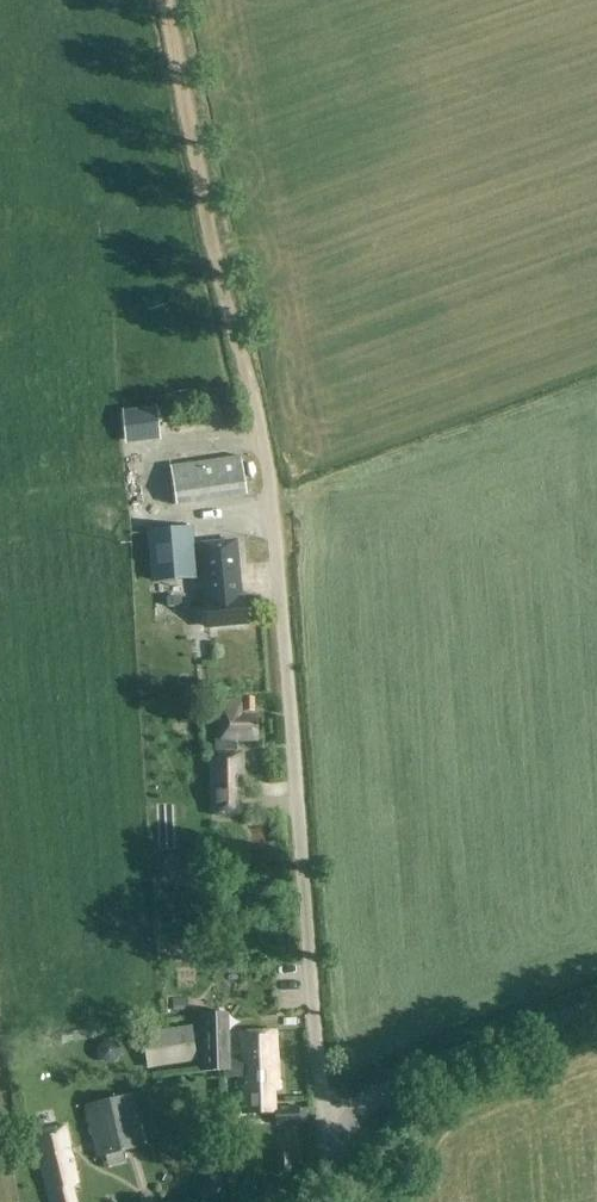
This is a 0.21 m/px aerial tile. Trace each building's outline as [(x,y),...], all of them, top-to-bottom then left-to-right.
[(239,455),(168,469),(175,506),(246,492),(239,455)] [(191,530),(148,533),(151,581),(195,577),(191,530)] [(236,542),(201,545),(206,602),(204,603),(207,628),(245,624),(242,599),(241,599),(236,542)] [(180,595),(165,597),(165,609),(181,608),(180,595)] [(244,707),(244,712),(245,712),(255,712),(255,701),(255,698),(244,698),(244,702),(244,707)] [(239,699),(219,699),(219,739),(211,739),(213,814),(244,813),(243,752),(235,752),(234,740),(256,740),(256,718),(239,717),(239,699)] [(247,1079),(248,1113),(272,1112),(272,1091),(278,1091),(277,1032),(246,1032),(247,1066),(243,1066),(225,1056),(224,1018),(201,1018),(203,1068),(223,1068),(223,1079),(247,1079)] [(192,1026),(142,1033),(149,1069),(198,1061),(192,1026)] [(85,1106),(96,1156),(144,1145),(134,1095),(85,1106)] [(300,1108),(274,1111),(275,1126),(301,1125),(300,1108)] [(200,1122),(184,1125),(186,1143),(203,1140),(200,1122)] [(36,1135),(51,1201),(76,1201),(72,1185),(78,1183),(66,1128),(36,1135)] [(290,1173),(290,1154),(277,1155),(278,1174),(290,1173)]
